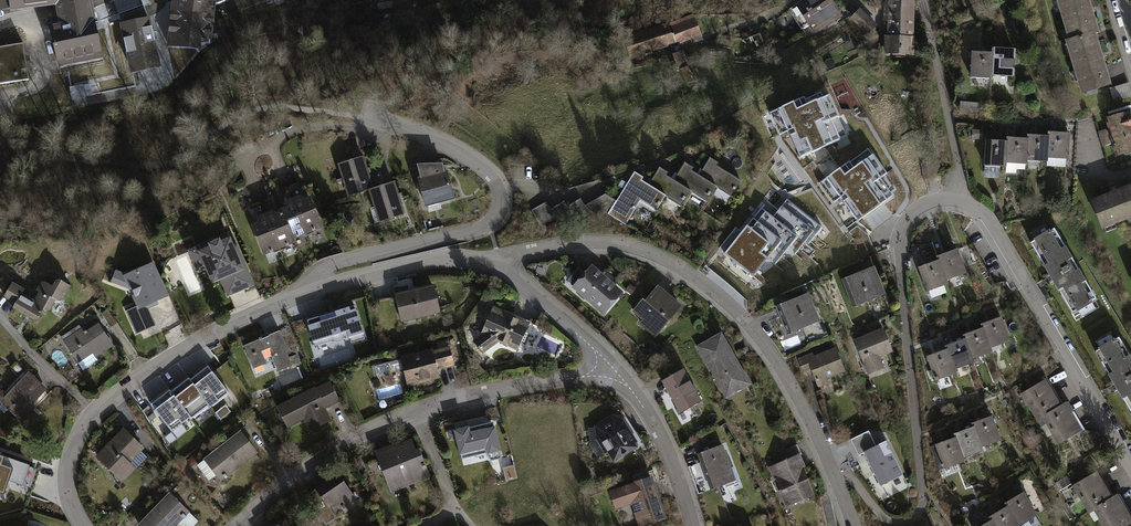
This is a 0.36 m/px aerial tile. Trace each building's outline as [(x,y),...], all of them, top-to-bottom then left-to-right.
[(99,53),(90,2),(89,0),(0,0),(0,10),(57,3),(58,9),(61,23),(49,26),(58,62),(99,53)] [(169,47),(200,51),(210,44),(214,6),(214,0),(174,0),(169,47)] [(214,6),(218,4),(223,17),(268,0),(214,0),(214,6)] [(393,2),(380,3),(381,9),(419,6),(418,0),(393,0),(393,2)] [(832,0),(802,0),(795,5),(796,7),(790,11),(802,30),(808,26),(810,29),(816,25),(820,32),(843,18),(832,0)] [(916,0),(889,0),(889,4),(885,3),(884,22),(888,22),(887,36),(885,36),(884,55),(915,56),(915,37),(914,37),(916,0)] [(1070,40),(1094,33),(1097,33),(1087,0),(1058,0),(1070,40)] [(878,26),(861,8),(850,18),(868,36),(878,26)] [(394,24),(393,13),(374,15),(375,25),(394,24)] [(669,23),(623,37),(630,59),(678,44),(678,45),(702,36),(693,15),(669,23)] [(150,18),(119,25),(130,75),(161,69),(150,18)] [(1070,40),(1067,41),(1083,92),(1109,85),(1094,33),(1070,40)] [(23,43),(0,47),(0,84),(29,80),(23,43)] [(993,53),(973,52),(971,78),(993,80),(993,77),(995,49),(993,49),(993,53)] [(1017,50),(995,49),(993,77),(1016,78),(1017,50)] [(696,82),(683,50),(672,55),(678,70),(681,69),(688,85),(696,82)] [(804,97),(768,113),(780,137),(793,130),(795,134),(791,137),(801,159),(841,140),(832,120),(839,117),(829,94),(808,104),(804,97)] [(982,103),(961,102),(960,114),(981,116),(982,103)] [(1106,119),(1117,158),(1130,154),(1130,118),(1129,112),(1106,119)] [(984,130),(973,130),(972,139),(984,140),(984,130)] [(1007,142),(987,141),(985,167),(1008,169),(1009,165),(1029,166),(1029,162),(1036,162),(1049,163),(1049,159),(1070,161),(1072,134),(1049,133),(1048,136),(1028,135),(1028,139),(1008,138),(1007,142)] [(850,161),(818,183),(833,205),(846,196),(848,199),(844,202),(858,222),(894,197),(881,179),(888,174),(874,154),(855,167),(850,161)] [(364,156),(337,164),(348,198),(369,192),(379,223),(405,215),(395,182),(374,189),(364,156)] [(718,164),(710,159),(700,175),(692,171),(694,169),(684,163),(674,180),(667,176),(669,173),(659,167),(648,185),(643,181),(644,178),(633,172),(616,201),(608,214),(625,225),(640,202),(656,212),(665,197),(681,206),(690,191),(706,201),(715,186),(731,196),(740,181),(716,167),(718,164)] [(421,178),(418,179),(426,208),(456,200),(448,171),(445,172),(443,164),(418,165),(421,178)] [(1091,201),(1102,228),(1130,216),(1130,185),(1091,201)] [(608,214),(616,201),(605,194),(585,206),(581,199),(567,207),(564,201),(551,209),(546,200),(529,210),(541,230),(554,222),(557,227),(570,219),(573,224),(588,216),(592,223),(608,214)] [(323,229),(311,197),(306,199),(299,196),(286,201),(283,208),(274,212),(272,211),(258,217),(256,223),(251,225),(264,257),(297,244),(295,240),(323,229)] [(762,208),(725,255),(754,278),(768,260),(775,265),(789,248),(796,253),(804,243),(808,246),(823,228),(788,200),(774,217),(762,208)] [(1055,229),(1031,244),(1074,317),(1099,302),(1055,229)] [(228,233),(188,251),(196,270),(204,267),(212,285),(220,281),(227,298),(255,286),(237,244),(234,246),(228,233)] [(938,257),(918,264),(927,289),(949,281),(948,277),(967,270),(958,245),(937,253),(938,257)] [(874,263),(841,277),(853,307),(887,293),(874,263)] [(574,287),(572,289),(604,316),(624,292),(593,266),(586,274),(580,268),(568,282),(574,287)] [(164,277),(132,291),(148,328),(180,315),(164,277)] [(25,290),(11,282),(3,298),(14,304),(11,310),(33,321),(35,321),(36,321),(38,320),(38,318),(42,311),(45,312),(47,312),(49,311),(51,309),(55,302),(58,302),(60,302),(62,301),(64,299),(70,287),(60,282),(59,282),(57,281),(55,282),(54,284),(52,287),(45,283),(44,283),(42,283),(41,283),(40,284),(36,291),(39,292),(34,301),(22,295),(25,290)] [(434,285),(395,294),(401,323),(441,314),(434,285)] [(642,300),(632,312),(642,320),(638,324),(655,339),(682,306),(657,287),(645,302),(642,300)] [(809,289),(775,303),(787,333),(821,320),(809,289)] [(356,306),(306,321),(314,347),(334,341),(337,342),(341,342),(343,340),(345,338),(348,337),(350,343),(366,338),(356,306)] [(531,323),(494,307),(481,335),(473,341),(483,355),(499,343),(518,351),(531,323)] [(107,310),(101,314),(110,328),(116,324),(107,310)] [(946,346),(926,354),(935,379),(958,371),(957,367),(976,360),(974,356),(994,349),(992,345),(1012,338),(1002,313),(981,321),(982,325),(963,332),(965,336),(945,343),(946,346)] [(81,329),(62,341),(82,372),(98,361),(96,358),(114,347),(98,324),(84,333),(81,329)] [(894,350),(883,326),(853,339),(868,374),(885,367),(880,356),(894,350)] [(280,331),(244,346),(254,369),(267,364),(262,352),(271,349),(274,358),(272,359),(278,373),(293,367),(288,354),(289,353),(280,331)] [(722,333),(696,347),(726,399),(751,385),(722,333)] [(1096,348),(1130,406),(1130,351),(1120,333),(1096,348)] [(812,351),(797,357),(804,375),(812,372),(818,387),(828,383),(826,377),(845,369),(836,345),(813,354),(812,351)] [(433,349),(400,357),(401,360),(372,367),(375,378),(404,370),(408,387),(441,379),(439,370),(456,366),(451,347),(434,351),(433,349)] [(208,367),(190,381),(209,407),(211,409),(229,395),(208,367)] [(702,403),(684,370),(661,383),(680,415),(702,403)] [(28,372),(7,395),(2,390),(0,393),(0,403),(22,423),(36,409),(33,406),(47,390),(28,372)] [(1046,377),(1020,393),(1038,422),(1043,419),(1058,443),(1084,427),(1066,399),(1062,402),(1046,377)] [(171,393),(191,419),(192,421),(209,407),(190,381),(189,379),(171,393)] [(315,388),(276,408),(287,430),(304,421),(310,432),(332,421),(326,409),(341,402),(331,382),(316,390),(315,388)] [(169,391),(151,406),(172,434),(191,419),(171,393),(169,391)] [(613,412),(595,424),(596,438),(605,452),(608,450),(614,460),(639,445),(636,441),(638,439),(625,418),(613,412)] [(955,435),(934,442),(944,467),(966,459),(965,456),(984,449),(982,445),(1002,437),(993,413),(972,421),(973,424),(954,431),(955,435)] [(470,425),(469,423),(453,427),(459,453),(460,453),(462,458),(486,452),(491,460),(502,457),(500,449),(502,449),(496,424),(495,424),(493,420),(470,425)] [(144,449),(123,429),(95,458),(122,484),(149,456),(143,450),(144,449)] [(868,429),(850,438),(858,455),(864,452),(880,484),(903,473),(886,438),(875,444),(868,429)] [(241,431),(203,460),(220,483),(258,454),(241,431)] [(397,440),(374,449),(392,492),(432,476),(419,445),(416,447),(412,437),(398,443),(397,440)] [(722,443),(697,452),(710,488),(735,479),(722,443)] [(799,452),(768,466),(774,479),(776,479),(780,489),(779,490),(786,506),(815,493),(803,465),(805,464),(799,452)] [(30,466),(0,456),(0,496),(4,497),(9,482),(23,487),(30,466)] [(1072,484),(1089,513),(1094,510),(1104,525),(1130,525),(1130,511),(1119,491),(1114,494),(1098,468),(1072,484)] [(338,471),(315,486),(316,487),(308,492),(326,524),(335,518),(336,519),(360,503),(338,471)] [(654,474),(609,490),(616,509),(632,503),(639,525),(668,516),(654,474)] [(1072,483),(1067,475),(1055,483),(1060,491),(1072,483)] [(978,525),(1022,525),(1020,523),(1038,512),(1024,489),(1004,501),(1006,504),(989,514),(991,518),(978,525)] [(138,525),(177,525),(178,524),(180,525),(195,525),(198,522),(189,513),(190,512),(169,493),(138,525)] [(265,525),(291,525),(285,515),(265,525)]
